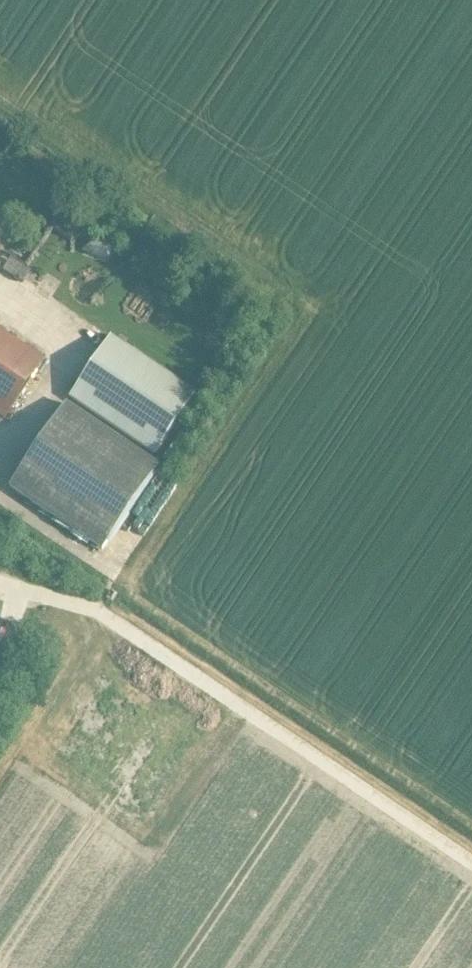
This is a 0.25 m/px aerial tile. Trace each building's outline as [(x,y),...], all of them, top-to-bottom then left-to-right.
[(42,360),(0,331),(0,417),(2,418),(42,360)] [(193,394),(108,336),(67,397),(152,455),(193,394)] [(157,465),(63,403),(8,487),(101,549),(157,465)]
